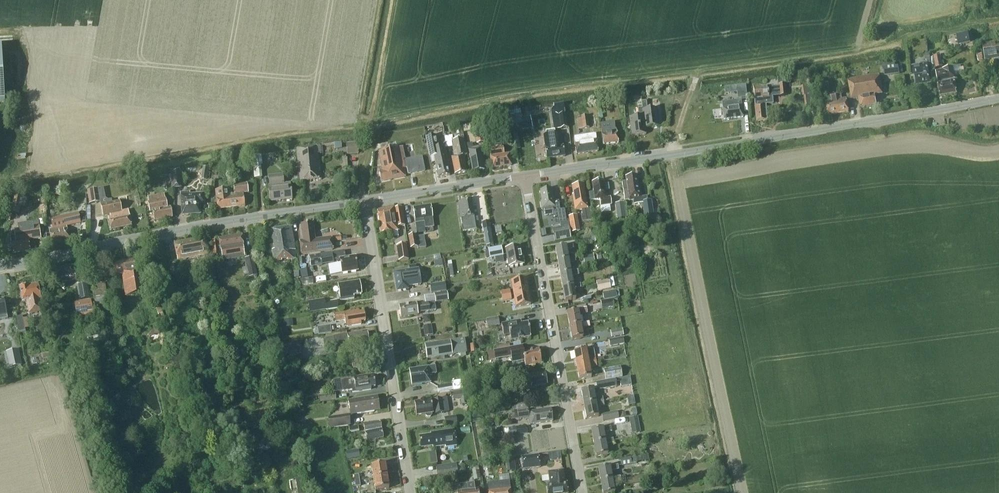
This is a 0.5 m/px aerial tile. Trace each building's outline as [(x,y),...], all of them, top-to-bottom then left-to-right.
[(968,34),(968,32),(956,35),(958,45),(972,42),(971,34),(968,34)] [(993,61),(992,60),(998,59),(998,44),(996,44),(996,41),(988,42),(988,45),(982,46),(985,65),(993,63),(993,61)] [(984,64),(982,52),(976,53),(978,65),(984,64)] [(931,66),(930,58),(929,54),(924,55),(925,61),(926,61),(927,62),(920,63),(920,65),(913,66),(916,85),(930,83),(927,67),(931,66)] [(934,57),(930,58),(931,66),(932,68),(942,66),(940,55),(934,56),(934,57)] [(902,72),(901,66),(898,66),(883,68),(884,76),(899,74),(899,73),(902,72)] [(954,79),(952,68),(935,71),(938,82),(940,96),(955,93),(953,80),(954,79)] [(882,93),(879,74),(848,79),(852,99),(858,98),(860,108),(877,105),(875,95),(882,93)] [(778,80),(778,85),(779,96),(786,95),(784,79),(778,80)] [(746,84),(730,86),(731,92),(737,91),(738,97),(747,96),(746,84)] [(768,97),(767,87),(753,88),(756,121),(767,120),(765,105),(773,104),(772,97),(768,97)] [(838,94),(837,93),(829,94),(830,99),(825,100),(828,115),(849,112),(847,98),(842,99),(841,93),(838,94)] [(807,109),(814,108),(812,95),(805,96),(807,109)] [(671,106),(671,96),(661,97),(661,107),(671,106)] [(642,108),(641,102),(640,99),(636,99),(638,117),(629,118),(631,136),(646,134),(645,128),(642,108)] [(646,102),(641,102),(642,108),(645,128),(659,126),(656,109),(647,110),(646,102)] [(551,111),(553,130),(567,128),(564,103),(553,104),(554,110),(551,111)] [(743,117),(741,103),(722,105),(724,119),(743,117)] [(589,128),(588,117),(587,111),(586,106),(576,108),(566,109),(567,113),(576,112),(577,118),(578,124),(578,126),(578,129),(589,128)] [(513,132),(532,128),(530,117),(510,121),(513,132)] [(505,134),(511,133),(509,119),(499,121),(500,126),(504,126),(505,134)] [(615,129),(614,123),(600,125),(603,145),(618,143),(616,129),(615,129)] [(463,138),(461,125),(455,126),(456,133),(457,133),(457,134),(452,135),(452,136),(444,138),(445,143),(444,144),(444,148),(452,147),(454,157),(451,158),(454,174),(466,172),(462,156),(467,155),(463,138)] [(497,135),(496,129),(484,130),(485,137),(497,135)] [(484,142),(482,131),(475,132),(477,143),(484,142)] [(543,136),(547,159),(564,156),(563,145),(559,146),(557,134),(543,136)] [(595,134),(590,135),(573,137),(576,154),(598,151),(595,134)] [(438,149),(435,135),(426,137),(431,163),(435,162),(438,177),(449,175),(444,148),(438,149)] [(358,154),(357,143),(346,144),(347,155),(358,154)] [(501,147),(500,143),(494,144),(495,148),(489,149),(492,168),(511,165),(509,154),(504,155),(502,147),(501,147)] [(473,148),(472,144),(468,145),(472,172),(484,170),(480,147),(473,148)] [(322,153),(322,147),(296,150),(300,181),(321,179),(318,154),(321,154),(321,153),(322,153)] [(406,168),(402,147),(378,152),(382,171),(379,171),(381,181),(404,177),(402,169),(406,168)] [(422,159),(411,161),(412,169),(423,168),(422,159)] [(262,177),(261,165),(253,166),(254,178),(262,177)] [(179,172),(179,171),(170,172),(171,189),(172,188),(172,189),(180,189),(180,188),(181,188),(180,172),(179,172)] [(284,185),(283,174),(268,176),(269,186),(268,186),(269,190),(270,201),(292,199),(290,184),(284,185)] [(626,182),(622,182),(624,200),(629,200),(641,198),(639,185),(638,185),(637,176),(625,178),(626,182)] [(606,198),(603,181),(592,183),(593,193),(589,193),(590,201),(599,199),(601,206),(611,204),(610,198),(606,198)] [(231,194),(233,207),(245,206),(243,193),(248,192),(247,183),(233,185),(234,194),(231,194)] [(586,221),(593,220),(590,208),(587,208),(583,184),(572,186),(573,195),(572,195),(575,211),(581,210),(582,215),(585,214),(586,221)] [(102,202),(100,189),(87,190),(89,204),(102,202)] [(233,207),(231,194),(230,193),(228,193),(228,189),(215,190),(217,209),(233,207)] [(552,189),(540,191),(541,202),(540,202),(542,210),(544,209),(545,215),(553,214),(553,215),(553,216),(554,217),(554,218),(557,218),(558,225),(566,224),(564,211),(559,211),(558,203),(554,203),(554,202),(553,199),(552,189)] [(190,195),(190,193),(180,193),(182,215),(200,214),(199,203),(204,203),(203,194),(190,195)] [(167,208),(165,195),(164,194),(147,198),(148,203),(147,203),(149,212),(152,211),(154,221),(172,218),(170,207),(167,208)] [(26,208),(28,200),(14,197),(11,213),(19,214),(20,206),(26,208)] [(472,207),(471,199),(461,201),(462,203),(458,203),(462,232),(472,231),(472,230),(479,229),(476,206),(472,207)] [(654,221),(651,200),(641,202),(644,222),(654,221)] [(122,212),(119,201),(101,205),(103,216),(110,214),(111,218),(108,219),(111,230),(131,226),(128,210),(122,212)] [(626,218),(624,202),(615,203),(618,219),(626,218)] [(432,217),(431,206),(413,209),(415,224),(424,222),(425,229),(434,227),(432,217)] [(404,226),(401,207),(377,211),(378,222),(379,222),(381,234),(392,232),(399,230),(399,226),(404,226)] [(86,222),(84,213),(78,214),(51,220),(52,229),(49,230),(50,233),(49,233),(52,244),(69,240),(67,230),(66,226),(86,222)] [(579,231),(577,215),(568,216),(571,233),(579,231)] [(489,221),(487,221),(481,222),(486,246),(493,245),(489,221)] [(35,227),(34,222),(17,224),(18,229),(14,230),(10,237),(11,243),(13,253),(30,251),(28,241),(41,239),(39,226),(35,227)] [(315,241),(312,224),(301,225),(303,240),(300,240),(302,253),(333,250),(331,239),(315,241)] [(571,238),(568,225),(552,229),(554,241),(571,238)] [(295,250),(291,227),(271,230),(273,242),(274,250),(272,250),(274,261),(295,259),(294,250),(295,250)] [(358,238),(357,232),(354,233),(354,236),(341,238),(341,236),(335,237),(335,242),(358,238)] [(244,245),(242,235),(218,239),(220,249),(221,249),(223,261),(245,257),(243,245),(244,245)] [(415,237),(415,235),(408,236),(410,248),(417,247),(417,249),(426,248),(424,236),(415,237)] [(208,255),(205,238),(174,244),(177,260),(195,257),(196,257),(208,255)] [(568,260),(568,259),(567,250),(573,249),(573,244),(566,246),(555,248),(558,261),(568,260)] [(408,260),(406,245),(396,246),(398,261),(408,260)] [(523,264),(520,246),(505,249),(509,267),(523,264)] [(502,256),(501,247),(488,249),(490,258),(502,256)] [(345,258),(344,251),(332,253),(332,251),(311,255),(313,267),(321,266),(321,261),(333,259),(333,260),(339,259),(342,273),(358,271),(355,256),(345,258)] [(594,261),(593,255),(583,257),(585,263),(594,261)] [(257,275),(253,257),(245,259),(249,277),(257,275)] [(568,260),(558,261),(560,275),(571,273),(571,272),(569,263),(576,262),(575,257),(568,259),(568,260)] [(136,270),(134,260),(113,264),(114,275),(122,274),(125,296),(147,292),(143,269),(136,270)] [(75,275),(73,265),(50,270),(51,280),(52,280),(53,285),(76,280),(75,275)] [(421,284),(418,269),(394,273),(397,291),(408,289),(408,286),(421,284)] [(573,286),(573,285),(571,276),(578,275),(577,270),(571,272),(571,273),(560,275),(562,288),(573,286)] [(302,286),(313,284),(312,278),(301,280),(302,286)] [(513,294),(528,291),(526,278),(511,281),(513,294)] [(610,289),(610,287),(614,287),(613,278),(595,281),(598,292),(610,289)] [(357,285),(357,281),(339,284),(342,300),(354,298),(354,295),(361,294),(360,284),(357,285)] [(107,296),(105,283),(92,285),(95,306),(106,304),(105,296),(107,296)] [(446,291),(445,283),(430,285),(431,293),(446,291)] [(90,298),(88,284),(77,286),(79,300),(90,298)] [(573,286),(562,288),(565,301),(576,299),(574,289),(581,288),(580,284),(573,285),(573,286)] [(43,312),(37,286),(20,289),(22,302),(26,301),(29,315),(43,312)] [(184,292),(174,287),(170,295),(172,297),(170,300),(174,303),(176,299),(179,301),(184,292)] [(528,291),(513,294),(516,307),(530,304),(528,291)] [(616,298),(615,291),(602,293),(604,300),(616,298)] [(448,300),(446,292),(434,294),(436,302),(448,300)] [(6,300),(0,301),(0,318),(1,321),(9,320),(6,300)] [(93,315),(91,300),(74,303),(76,318),(93,315)] [(324,302),(323,300),(308,302),(309,313),(325,311),(324,302)] [(614,308),(612,300),(600,302),(602,310),(614,308)] [(338,309),(336,301),(324,302),(325,311),(338,309)] [(418,313),(429,311),(435,310),(434,302),(428,303),(416,305),(416,303),(399,306),(401,317),(418,315),(418,313)] [(567,313),(569,326),(580,324),(580,323),(578,315),(587,313),(586,308),(577,309),(577,311),(567,313)] [(359,312),(359,310),(334,314),(335,322),(345,320),(346,326),(361,324),(360,322),(365,321),(364,312),(359,312)] [(15,318),(18,333),(22,355),(29,354),(22,316),(15,318)] [(498,317),(486,319),(476,321),(478,329),(499,325),(498,317)] [(284,319),(285,327),(293,326),(292,319),(284,319)] [(521,324),(521,320),(501,324),(503,336),(509,334),(510,341),(530,337),(528,323),(521,324)] [(580,324),(569,326),(572,340),(583,338),(581,328),(590,326),(589,322),(580,323),(580,324)] [(433,335),(431,325),(423,326),(425,336),(433,335)] [(317,329),(318,335),(325,334),(324,326),(317,327),(317,329)] [(623,336),(622,329),(610,331),(611,338),(623,336)] [(362,334),(362,332),(347,334),(333,336),(336,350),(349,348),(364,346),(364,343),(368,343),(367,333),(362,334)] [(624,344),(623,338),(609,340),(610,346),(624,344)] [(426,359),(466,353),(469,352),(467,343),(464,343),(464,339),(450,341),(424,345),(426,359)] [(288,358),(303,356),(300,342),(286,344),(288,358)] [(523,352),(522,347),(493,352),(495,360),(511,357),(512,363),(524,361),(525,366),(541,363),(539,349),(523,352)] [(579,351),(574,352),(576,365),(596,362),(595,358),(588,360),(586,350),(586,349),(579,351)] [(21,365),(18,350),(11,351),(13,361),(8,362),(10,368),(21,365)] [(346,361),(345,354),(332,356),(333,364),(346,361)] [(366,356),(365,354),(350,356),(352,370),(367,368),(367,365),(372,364),(370,355),(366,356)] [(596,362),(576,365),(579,379),(591,377),(589,367),(597,366),(596,362)] [(436,374),(435,366),(428,367),(409,370),(411,385),(430,382),(429,375),(436,374)] [(619,367),(603,370),(605,380),(621,377),(619,367)] [(482,373),(477,369),(473,375),(478,379),(482,373)] [(546,385),(544,372),(526,376),(526,373),(518,375),(520,390),(527,389),(528,389),(534,388),(534,387),(546,385)] [(369,378),(368,376),(350,378),(350,377),(340,379),(342,391),(352,390),(352,392),(370,389),(370,387),(375,386),(374,377),(369,378)] [(615,380),(597,383),(598,390),(616,386),(615,380)] [(452,391),(451,384),(437,386),(438,393),(452,391)] [(583,405),(603,401),(603,397),(595,398),(593,389),(581,391),(583,405)] [(468,404),(465,391),(452,393),(453,398),(460,397),(461,405),(468,404)] [(336,400),(335,393),(319,395),(320,402),(336,400)] [(379,410),(377,397),(348,401),(350,415),(379,410)] [(449,411),(446,397),(433,399),(433,401),(431,401),(431,400),(414,402),(416,415),(425,414),(426,416),(427,417),(430,417),(432,415),(431,413),(433,413),(432,410),(435,409),(435,413),(449,411)] [(603,401),(583,405),(586,419),(598,416),(596,407),(604,405),(603,401)] [(553,421),(551,409),(528,412),(528,410),(517,411),(518,419),(529,418),(530,424),(553,421)] [(618,418),(617,411),(601,414),(603,421),(618,418)] [(350,426),(349,415),(327,418),(329,429),(350,426)] [(457,424),(455,416),(444,418),(445,426),(457,424)] [(637,417),(629,418),(631,427),(639,426),(637,417)] [(304,419),(303,418),(302,418),(302,419),(301,419),(300,420),(300,422),(299,422),(301,434),(309,433),(307,421),(305,421),(305,419),(304,419)] [(383,437),(380,421),(363,424),(366,441),(383,437)] [(527,433),(526,426),(504,428),(505,436),(509,435),(509,436),(527,433)] [(605,441),(605,440),(603,433),(612,431),(611,427),(603,428),(591,430),(593,443),(605,441)] [(446,431),(441,432),(430,433),(431,435),(419,437),(421,448),(432,446),(432,447),(444,446),(444,447),(455,446),(453,430),(446,431)] [(646,446),(645,437),(636,438),(637,447),(646,446)] [(605,441),(593,443),(596,456),(607,454),(606,444),(614,443),(613,439),(605,440),(605,441)] [(359,458),(358,450),(346,452),(347,460),(359,458)] [(540,468),(538,455),(521,457),(522,470),(540,468)] [(645,461),(644,455),(630,458),(630,457),(620,459),(621,466),(631,464),(631,463),(645,461)] [(515,459),(506,460),(507,471),(516,471),(515,459)] [(456,466),(456,463),(436,466),(438,478),(458,476),(457,474),(465,473),(464,464),(456,466)] [(371,466),(373,478),(387,476),(385,464),(371,466)] [(489,465),(483,467),(485,476),(491,474),(489,465)] [(612,479),(612,478),(611,471),(618,470),(618,465),(610,467),(610,466),(598,468),(600,481),(612,479)] [(480,479),(478,467),(472,468),(474,480),(480,479)] [(563,471),(548,472),(549,484),(547,484),(548,492),(567,492),(566,482),(564,482),(563,471)] [(293,476),(297,492),(306,492),(302,474),(293,476)] [(648,481),(646,475),(627,478),(628,485),(648,481)] [(387,476),(373,478),(375,490),(389,488),(387,476)] [(600,481),(602,492),(612,492),(614,492),(612,483),(621,481),(621,482),(625,482),(624,476),(620,477),(612,478),(612,479),(600,481)] [(474,483),(460,484),(460,491),(457,492),(478,492),(478,489),(475,490),(474,483)] [(510,485),(488,487),(488,492),(511,492),(510,490),(510,485)]
